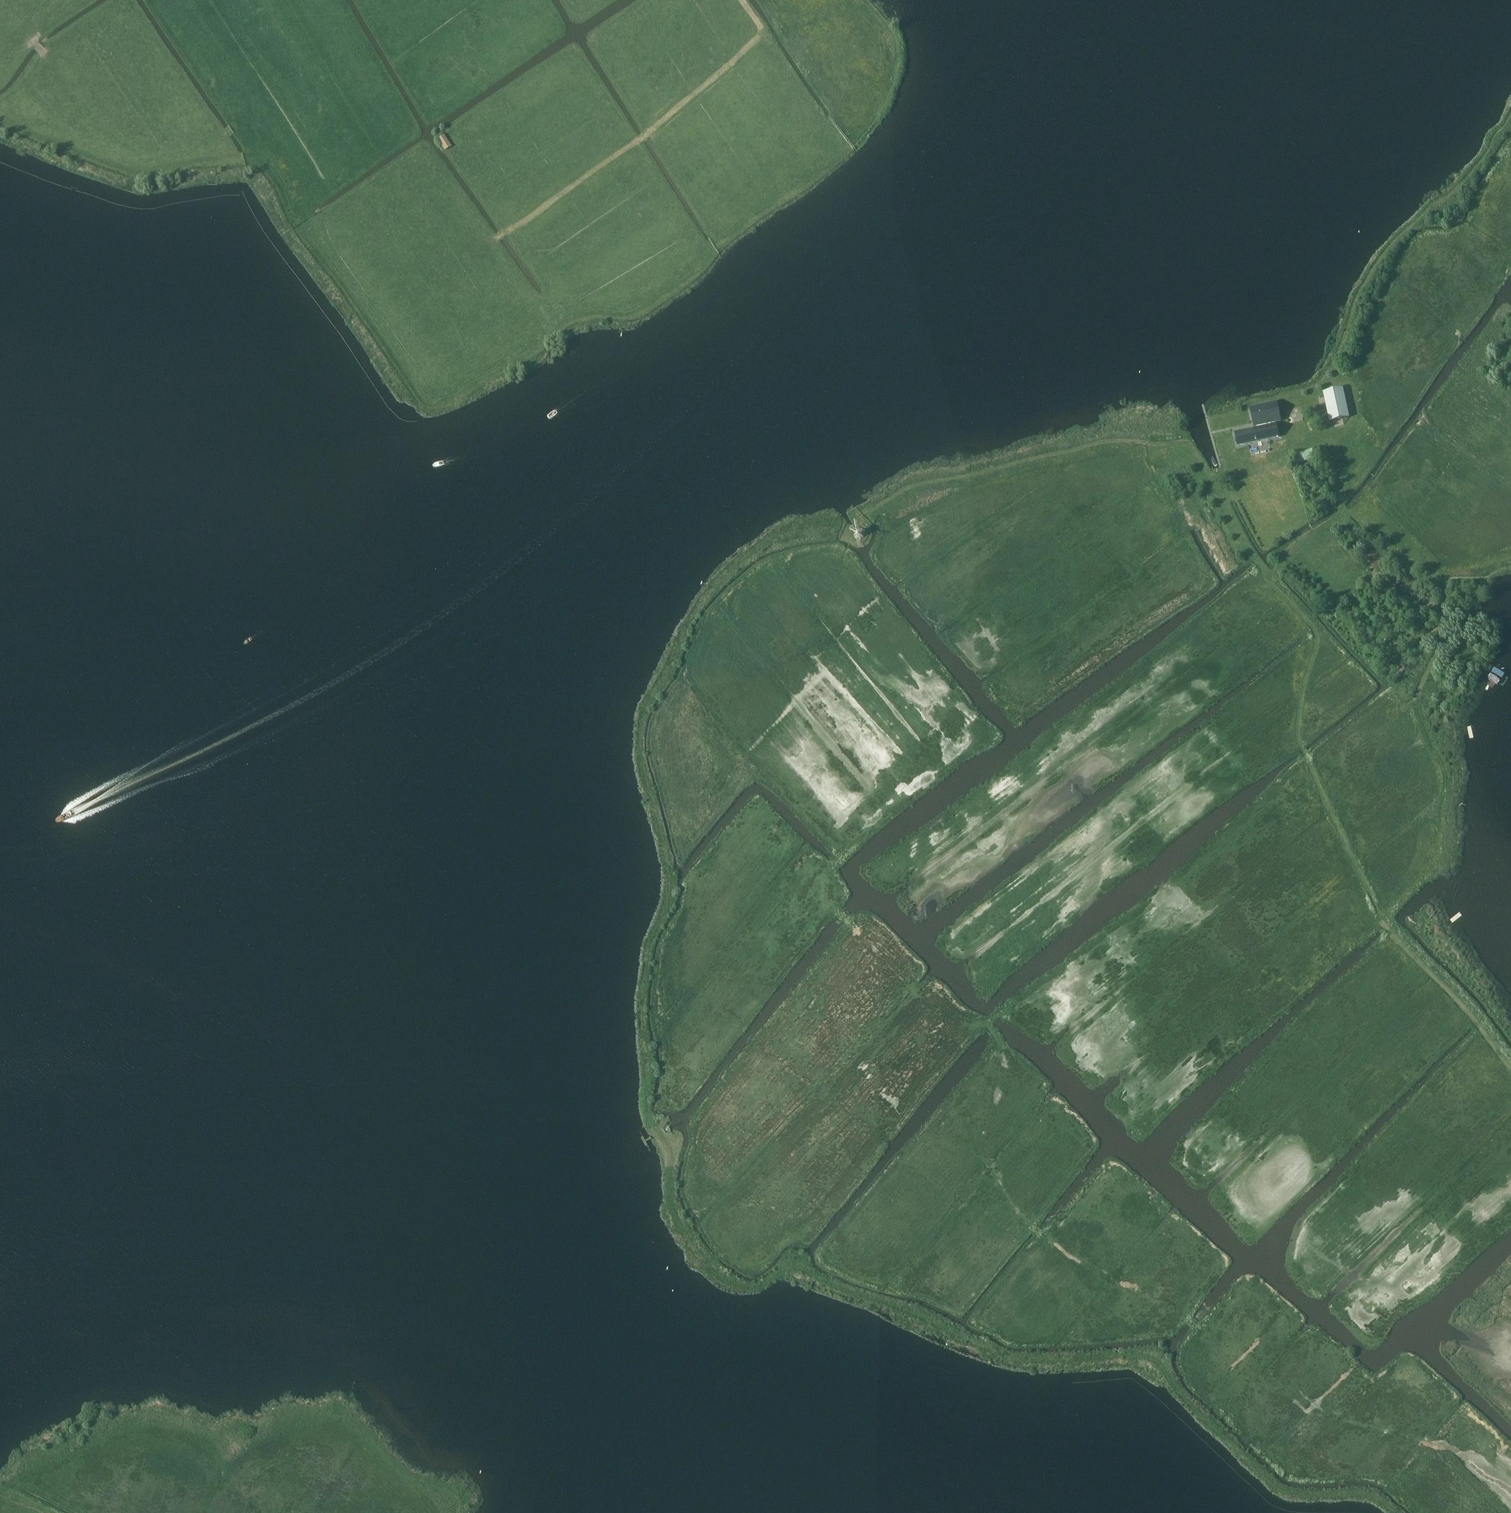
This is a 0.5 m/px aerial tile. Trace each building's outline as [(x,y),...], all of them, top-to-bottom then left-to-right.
[(443,133),(435,139),(444,151),(452,145),(443,133)] [(1343,388),(1323,392),(1330,421),(1349,417),(1343,388)] [(1280,420),(1275,402),(1250,408),(1254,426),(1255,426),(1256,428),(1236,433),(1239,445),(1279,435),(1278,427),(1277,424),(1269,425),(1268,423),(1280,420)] [(860,539),(861,539),(862,539),(863,538),(864,537),(865,536),(865,535),(865,534),(865,533),(864,532),(864,531),(863,530),(862,529),(860,529),(859,529),(858,529),(857,529),(856,529),(856,530),(855,531),(854,532),(854,533),(854,534),(854,535),(854,536),(855,537),(856,538),(857,539),(858,539),(859,539),(860,539)]
